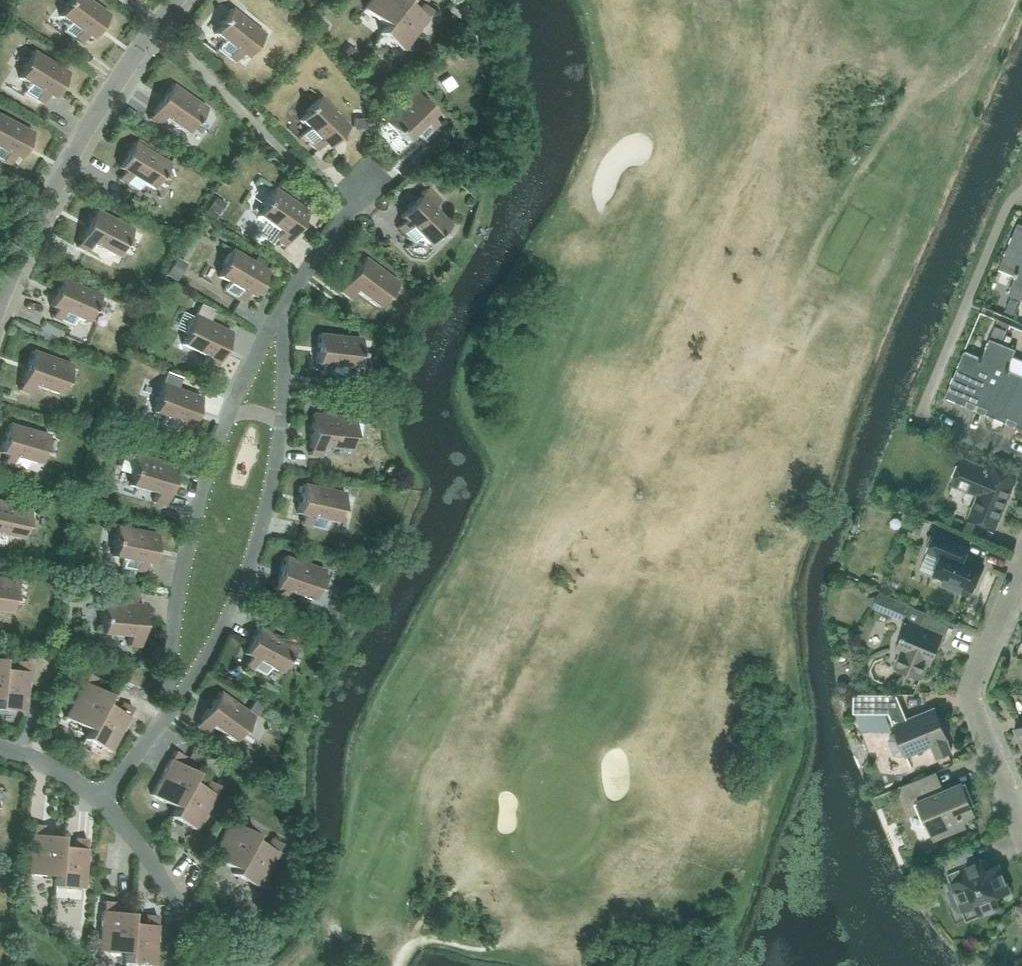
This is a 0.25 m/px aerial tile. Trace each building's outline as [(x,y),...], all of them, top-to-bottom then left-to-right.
[(108,14),(88,0),(66,0),(62,5),(64,7),(58,15),(68,22),(62,30),(80,43),(85,35),(90,38),(108,14)] [(362,10),(384,26),(378,34),(405,0),(369,0),(362,10)] [(406,0),(405,0),(378,34),(401,51),(426,18),(432,10),(423,4),(417,11),(404,1),(406,0)] [(244,58),(263,34),(230,8),(218,23),(220,25),(213,33),(223,40),(216,48),(233,61),(240,54),(244,58)] [(52,98),(67,72),(32,50),(21,67),(23,68),(18,77),(28,83),(23,91),(41,103),(47,95),(52,98)] [(194,125),(206,108),(171,84),(153,110),(148,118),(157,125),(163,117),(186,133),(192,123),(194,125)] [(430,117),(434,113),(413,92),(383,121),(397,135),(398,133),(406,141),(414,132),(421,139),(437,124),(430,117)] [(326,148),(348,126),(318,97),(304,110),(306,112),(298,120),(307,128),(300,135),(315,150),(322,143),(326,148)] [(32,132),(0,115),(0,160),(8,164),(13,156),(18,159),(32,132)] [(159,180),(169,163),(133,142),(117,167),(122,170),(117,179),(136,190),(141,182),(151,188),(157,179),(159,180)] [(289,238),(308,211),(274,187),(262,204),(264,205),(257,215),(279,231),(274,239),(283,245),(289,237),(289,238)] [(403,220),(396,227),(411,243),(418,236),(427,244),(434,237),(436,239),(450,225),(433,208),(441,199),(429,187),(421,195),(420,195),(399,216),(403,220)] [(216,212),(224,201),(214,194),(206,205),(216,212)] [(123,246),(132,228),(95,209),(80,237),(80,238),(76,246),(86,252),(91,243),(115,256),(120,245),(123,246)] [(1019,223),(1018,223),(999,269),(1016,276),(1008,296),(1021,301),(1021,300),(1021,225),(1019,223)] [(251,296),(267,270),(231,249),(221,265),(223,266),(217,275),(228,282),(222,290),(241,301),(246,293),(251,296)] [(175,257),(165,273),(176,279),(185,263),(175,257)] [(385,298),(397,282),(364,257),(344,283),(345,283),(339,291),(348,298),(354,290),(376,306),(383,297),(385,298)] [(92,312),(99,295),(61,278),(49,305),(54,308),(50,317),(71,325),(74,316),(85,321),(89,311),(92,312)] [(186,333),(181,343),(206,356),(202,364),(212,369),(216,361),(217,361),(231,332),(208,321),(210,317),(213,312),(214,311),(199,304),(194,314),(193,314),(184,332),(186,333)] [(358,357),(360,338),(318,333),(315,363),(321,364),(320,373),(342,376),(343,366),(354,367),(356,357),(358,357)] [(977,405),(1002,344),(990,338),(981,358),(964,351),(945,397),(966,406),(968,401),(977,405)] [(975,409),(976,410),(978,405),(987,409),(985,414),(1005,422),(1021,382),(1021,359),(1013,356),(1016,349),(1002,344),(977,405),(975,409)] [(64,383),(71,364),(32,350),(21,380),(18,389),(29,393),(32,384),(58,393),(62,383),(64,383)] [(190,425),(200,397),(161,382),(154,401),(156,401),(153,411),(164,415),(160,425),(181,432),(184,423),(190,425)] [(1005,422),(1006,422),(1008,417),(1017,421),(1015,426),(1021,429),(1021,382),(1005,422)] [(352,437),(354,417),(312,413),(309,445),(308,454),(320,456),(321,446),(348,449),(349,437),(352,437)] [(48,434),(7,423),(0,449),(0,452),(5,453),(2,463),(23,469),(26,459),(37,463),(40,452),(43,453),(48,434)] [(166,496),(175,465),(135,453),(129,473),(131,474),(128,485),(155,492),(152,502),(163,505),(166,495),(166,496)] [(991,469),(990,470),(963,458),(953,483),(980,494),(970,517),(995,527),(1015,479),(991,469)] [(339,511),(344,493),(303,483),(296,513),(302,514),(300,523),(321,528),(323,519),(335,521),(337,511),(339,511)] [(29,507),(0,500),(0,533),(20,537),(22,526),(25,527),(29,507)] [(150,563),(156,534),(115,525),(111,544),(113,545),(111,555),(123,557),(121,567),(142,571),(144,562),(150,563)] [(965,557),(970,544),(937,530),(928,551),(941,556),(934,574),(945,579),(943,584),(961,592),(963,586),(973,590),(984,564),(965,557)] [(317,589),(324,570),(284,556),(274,586),(274,587),(271,596),(282,599),(285,590),(311,599),(315,588),(317,589)] [(15,580),(0,578),(0,610),(8,611),(10,600),(12,600),(15,580)] [(879,596),(874,607),(903,619),(908,608),(879,596)] [(140,636),(143,604),(101,600),(99,621),(101,621),(100,633),(128,635),(127,645),(138,646),(139,636),(140,636)] [(902,652),(895,667),(921,678),(927,662),(931,664),(938,647),(936,646),(939,641),(940,641),(942,636),(944,637),(951,622),(926,611),(925,612),(909,605),(908,608),(903,619),(908,622),(896,649),(902,652)] [(286,663),(295,646),(257,627),(244,653),(249,656),(244,665),(264,675),(268,666),(279,671),(284,662),(286,663)] [(1,657),(0,663),(0,709),(24,711),(28,669),(27,669),(28,660),(17,659),(16,668),(0,667),(1,657)] [(94,685),(98,676),(88,671),(84,680),(83,680),(64,717),(88,729),(84,738),(108,693),(94,685)] [(241,732),(253,715),(219,691),(201,717),(201,718),(195,726),(205,732),(210,724),(233,740),(240,731),(241,732)] [(104,701),(109,693),(108,693),(84,738),(109,751),(129,714),(128,714),(133,705),(123,700),(118,709),(104,701)] [(854,694),(854,712),(889,713),(890,715),(894,725),(897,733),(893,735),(889,740),(895,754),(900,755),(906,753),(907,756),(932,745),(938,758),(952,752),(946,740),(947,739),(934,708),(907,720),(896,694),(854,694)] [(193,747),(188,757),(196,762),(202,752),(193,747)] [(180,763),(185,754),(175,749),(171,757),(170,757),(150,794),(174,807),(169,816),(170,816),(195,771),(180,763)] [(191,779),(195,771),(170,816),(195,829),(215,792),(214,792),(219,784),(209,779),(205,787),(191,779)] [(961,784),(935,795),(927,775),(901,786),(913,815),(924,811),(935,838),(964,826),(961,819),(974,813),(961,784)] [(240,826),(244,818),(235,812),(230,821),(210,856),(234,869),(232,873),(233,874),(254,834),(240,826)] [(42,834),(43,824),(32,823),(32,833),(31,833),(27,875),(54,877),(53,887),(54,887),(59,836),(42,834)] [(253,839),(255,834),(254,834),(233,874),(257,887),(277,852),(281,843),(271,838),(267,846),(253,839)] [(59,845),(60,836),(59,836),(54,887),(82,890),(86,848),(85,848),(86,838),(75,837),(75,847),(59,845)] [(981,860),(977,862),(971,849),(934,864),(940,878),(948,875),(967,920),(1000,907),(996,896),(1009,890),(999,865),(985,870),(981,860)] [(113,911),(114,901),(103,900),(102,910),(101,910),(97,952),(125,954),(124,964),(129,912),(113,911)] [(130,912),(129,912),(124,964),(147,965),(152,965),(156,925),(157,915),(146,914),(145,924),(129,922),(130,912)]
